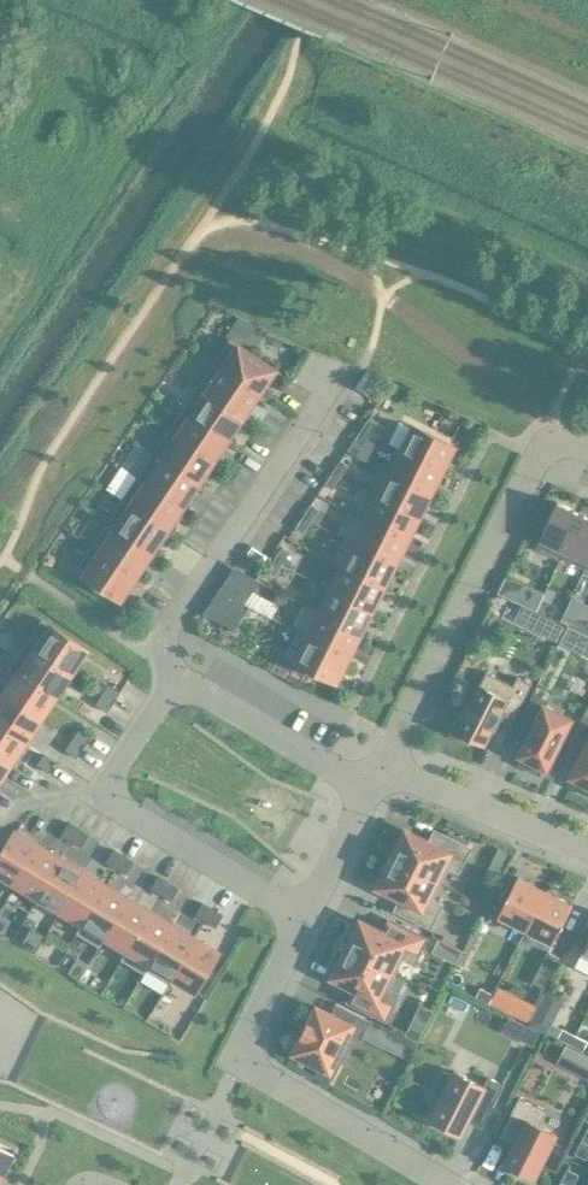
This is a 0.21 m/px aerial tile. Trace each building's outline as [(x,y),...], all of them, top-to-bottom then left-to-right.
[(213,363),(258,393),(274,370),(229,339),(213,363)] [(243,416),(258,393),(213,363),(197,386),(243,416)] [(182,409),(227,439),(243,416),(197,386),(182,409)] [(212,462),(227,439),(182,409),(167,431),(212,462)] [(361,429),(369,435),(377,423),(369,417),(361,429)] [(400,451),(441,471),(454,447),(412,427),(400,451)] [(361,429),(353,441),(361,447),(369,435),(361,429)] [(151,454),(197,484),(212,462),(167,431),(151,454)] [(441,471),(400,451),(389,474),(430,495),(441,471)] [(151,454),(136,477),(181,507),(197,484),(151,454)] [(332,473),(340,478),(348,466),(340,461),(332,473)] [(332,473),(323,485),(332,490),(340,478),(332,473)] [(430,495),(389,474),(377,497),(418,518),(430,495)] [(136,477),(121,500),(166,530),(181,507),(136,477)] [(406,541),(418,518),(377,497),(365,520),(406,541)] [(151,553),(166,530),(121,500),(106,523),(151,553)] [(538,541),(563,552),(580,514),(556,503),(538,541)] [(302,516),(311,522),(319,510),(310,504),(302,516)] [(580,514),(563,552),(586,563),(587,560),(587,517),(580,514)] [(302,516),(294,528),(302,534),(311,522),(302,516)] [(406,541),(365,520),(354,543),(343,537),(343,538),(395,564),(406,541)] [(90,545),(135,576),(151,553),(106,523),(90,545)] [(383,587),(395,564),(343,538),(331,561),(383,587)] [(90,545),(74,569),(120,599),(135,576),(90,545)] [(273,560),(281,565),(289,553),(281,548),(273,560)] [(273,560),(265,572),(273,577),(281,565),(273,560)] [(383,587),(331,561),(331,562),(342,568),(330,590),(371,611),(383,587)] [(244,603),(250,594),(226,578),(220,588),(244,603)] [(526,586),(519,601),(534,609),(541,594),(526,586)] [(220,588),(212,601),(236,616),(244,603),(220,588)] [(244,603),(253,608),(260,596),(252,590),(250,594),(244,603)] [(371,611),(330,590),(319,613),(360,634),(371,611)] [(260,596),(253,608),(270,619),(278,606),(260,596)] [(541,598),(535,611),(550,618),(555,605),(541,598)] [(587,621),(587,605),(585,604),(581,602),(573,620),(586,626),(587,621)] [(360,634),(319,613),(308,636),(297,630),(296,631),(348,657),(360,634)] [(25,643),(70,673),(86,650),(41,619),(25,643)] [(553,621),(545,636),(556,642),(564,627),(553,621)] [(558,643),(571,649),(580,633),(567,626),(558,643)] [(348,657),(296,631),(284,655),(336,681),(348,657)] [(55,696),(70,673),(25,643),(9,666),(55,696)] [(9,666),(0,680),(0,693),(39,719),(55,696),(9,666)] [(448,734),(468,744),(471,738),(484,744),(492,728),(494,728),(501,714),(513,721),(531,685),(516,677),(511,686),(485,672),(463,717),(458,715),(448,734)] [(107,684),(101,694),(113,702),(120,692),(107,684)] [(39,719),(0,693),(0,726),(24,742),(39,719)] [(547,701),(532,693),(518,720),(532,727),(518,756),(522,758),(519,765),(538,774),(541,768),(546,770),(571,720),(545,706),(547,701)] [(106,713),(113,702),(101,694),(94,704),(106,713)] [(583,714),(569,742),(583,748),(568,777),(573,780),(570,786),(587,795),(587,717),(583,714)] [(0,726),(0,759),(9,765),(24,742),(0,726)] [(70,740),(83,748),(89,738),(77,730),(70,740)] [(76,758),(83,748),(70,740),(64,750),(76,758)] [(42,755),(35,765),(47,773),(54,763),(42,755)] [(9,765),(0,759),(0,778),(9,765)] [(70,842),(78,829),(67,823),(60,836),(70,842)] [(78,829),(70,842),(81,848),(88,836),(78,829)] [(15,884),(38,845),(15,831),(0,856),(0,875),(15,884)] [(458,873),(471,848),(441,833),(435,846),(405,831),(390,859),(440,884),(448,868),(458,873)] [(61,858),(38,845),(15,884),(37,898),(61,858)] [(491,859),(505,866),(512,853),(498,846),(491,859)] [(115,869),(123,856),(112,850),(105,862),(115,869)] [(115,869),(125,875),(133,862),(123,856),(115,869)] [(83,872),(61,858),(37,898),(60,911),(83,872)] [(432,900),(440,884),(390,859),(376,887),(406,902),(400,915),(430,930),(442,905),(432,900)] [(83,872),(60,911),(81,924),(75,934),(76,934),(106,885),(83,872)] [(149,889),(160,895),(167,883),(157,876),(149,889)] [(497,917),(524,931),(544,892),(516,878),(497,917)] [(160,895),(170,902),(178,889),(167,883),(160,895)] [(128,898),(106,885),(76,934),(98,948),(128,898)] [(544,892),(524,931),(552,944),(571,905),(544,892)] [(150,912),(128,898),(98,948),(99,948),(105,938),(126,950),(120,960),(121,961),(150,912)] [(204,922),(212,909),(201,903),(194,916),(204,922)] [(212,909),(204,922),(215,928),(222,916),(212,909)] [(173,925),(150,912),(121,961),(143,974),(173,925)] [(345,949),(395,974),(402,958),(413,964),(426,938),(396,923),(389,936),(359,921),(357,926),(353,924),(343,942),(347,944),(345,949)] [(195,938),(173,925),(143,974),(144,975),(150,965),(171,978),(195,938)] [(218,952),(195,938),(171,978),(194,991),(218,952)] [(345,949),(343,954),(338,952),(329,971),(333,973),(331,977),(361,993),(354,1005),(384,1020),(397,995),(387,990),(395,974),(345,949)] [(545,986),(561,955),(548,949),(532,979),(545,986)] [(488,1002),(493,992),(479,985),(474,995),(488,1002)] [(506,999),(493,992),(488,1002),(501,1009),(506,999)] [(329,1014),(316,1008),(293,1053),(329,1070),(347,1034),(360,1040),(370,1021),(335,1004),(329,1014)] [(531,1046),(538,1033),(522,1025),(515,1038),(531,1046)] [(576,1033),(563,1026),(557,1037),(570,1044),(576,1033)] [(587,1039),(576,1033),(570,1044),(582,1050),(587,1039)] [(390,1051),(406,1059),(415,1042),(399,1034),(390,1051)] [(580,1076),(587,1080),(587,1059),(580,1076)] [(433,1091),(442,1095),(430,1119),(435,1122),(435,1123),(449,1130),(450,1129),(460,1134),(467,1121),(481,1128),(502,1086),(487,1078),(483,1086),(454,1072),(451,1076),(443,1072),(433,1091)] [(518,1099),(503,1127),(518,1135),(504,1163),(510,1166),(508,1170),(525,1179),(527,1174),(533,1177),(555,1134),(536,1125),(543,1112),(518,1099)] [(580,1141),(574,1154),(586,1160),(587,1155),(587,1145),(580,1141)] [(1,1178),(14,1151),(12,1150),(11,1153),(0,1147),(0,1177),(1,1178)] [(578,1175),(566,1169),(560,1182),(566,1184),(573,1184),(578,1175)]
